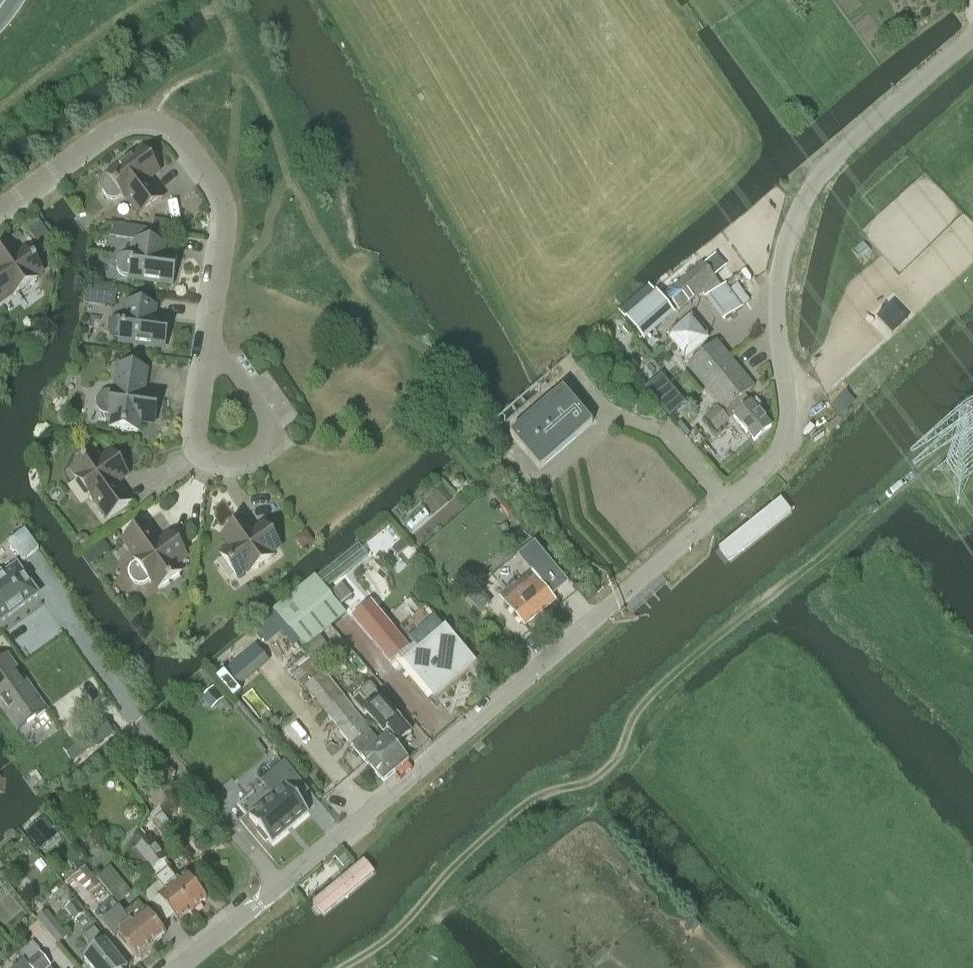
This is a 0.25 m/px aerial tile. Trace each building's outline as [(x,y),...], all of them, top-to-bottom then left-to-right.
[(140,216),(162,200),(147,180),(159,171),(143,149),(107,176),(108,179),(104,182),(102,187),(102,192),(106,198),(111,200),(117,199),(121,196),(123,198),(126,196),(140,216)] [(152,219),(151,229),(153,229),(153,231),(167,233),(169,221),(152,219)] [(138,227),(137,240),(151,242),(153,231),(153,229),(151,229),(138,227)] [(173,285),(177,258),(160,256),(162,243),(151,242),(137,240),(135,252),(132,252),(131,255),(126,254),(121,256),(117,260),(116,267),(118,272),(123,276),(128,276),(128,279),(173,285)] [(43,271),(27,249),(19,255),(10,243),(0,250),(0,302),(13,293),(14,296),(36,280),(35,277),(43,271)] [(664,296),(679,312),(704,290),(725,320),(741,308),(725,285),(722,288),(716,280),(702,264),(664,296)] [(107,289),(105,306),(115,307),(117,291),(107,289)] [(625,320),(644,341),(675,315),(656,293),(625,320)] [(164,348),(168,322),(151,319),(153,306),(128,303),(126,316),(123,315),(123,318),(117,317),(112,319),(109,323),(108,330),(110,336),(114,339),(119,340),(119,342),(164,348)] [(687,367),(725,412),(722,414),(717,409),(705,420),(716,432),(733,417),(754,441),(771,427),(759,413),(764,409),(756,400),(751,404),(750,403),(744,396),(754,388),(716,342),(687,367)] [(104,414),(109,415),(109,417),(112,418),(111,428),(137,432),(139,421),(154,423),(158,397),(142,395),(146,370),(119,366),(116,391),(113,390),(112,393),(107,392),(102,394),(98,398),(97,405),(99,410),(104,414)] [(647,388),(673,419),(688,407),(662,375),(647,388)] [(510,435),(540,470),(592,424),(562,390),(510,435)] [(108,519),(130,503),(116,483),(128,474),(112,452),(100,461),(94,453),(72,469),(78,477),(75,479),(91,501),(94,499),(108,519)] [(792,512),(781,498),(716,550),(728,564),(792,512)] [(269,554),(279,547),(265,527),(254,534),(244,520),(223,536),(232,548),(221,556),(237,578),(247,570),(249,573),(271,557),(269,554)] [(144,584),(149,581),(150,583),(153,581),(159,589),(181,574),(175,565),(187,556),(171,534),(159,543),(144,523),(122,539),(137,559),(134,561),(136,563),(131,566),(128,571),(129,577),(133,583),(138,585),(144,584)] [(9,544),(23,563),(39,551),(25,532),(9,544)] [(299,537),(298,542),(303,549),(313,542),(306,532),(299,537)] [(104,540),(89,551),(96,560),(111,549),(104,540)] [(534,546),(519,558),(551,595),(565,582),(534,546)] [(505,567),(492,578),(493,579),(504,591),(507,587),(509,590),(500,598),(524,626),(555,601),(531,572),(518,583),(516,580),(527,570),(524,567),(517,558),(505,567)] [(38,595),(17,565),(3,575),(0,572),(0,622),(38,595)] [(316,579),(297,594),(329,631),(347,616),(331,597),(316,579)] [(329,631),(297,594),(275,611),(306,649),(329,631)] [(353,621),(391,666),(410,650),(371,605),(353,621)] [(418,649),(402,663),(434,700),(476,664),(444,627),(438,619),(412,642),(417,647),(418,649)] [(336,728),(354,712),(294,638),(270,658),(276,670),(282,676),(287,673),(292,679),(293,678),(303,690),(305,689),(336,728)] [(255,645),(224,671),(224,670),(216,677),(233,698),(241,691),(237,687),(268,660),(255,645)] [(17,731),(46,710),(8,656),(0,661),(0,707),(17,731)] [(359,695),(351,702),(358,709),(364,717),(367,715),(384,735),(386,733),(397,747),(411,735),(376,694),(375,693),(365,701),(359,695)] [(371,733),(354,712),(336,728),(353,747),(382,782),(395,771),(387,762),(397,753),(385,738),(378,744),(370,734),(371,733)] [(92,727),(80,737),(89,750),(102,740),(92,727)] [(273,775),(238,805),(249,819),(258,830),(255,833),(265,844),(268,842),(271,844),(299,821),(308,813),(292,794),(301,786),(284,766),(273,775)] [(168,777),(156,787),(164,798),(177,787),(168,777)] [(177,831),(162,814),(155,820),(169,837),(177,831)] [(35,842),(52,827),(44,817),(27,832),(35,842)] [(138,860),(155,846),(149,839),(132,853),(138,860)] [(155,846),(138,860),(150,874),(154,871),(159,876),(156,879),(166,891),(158,897),(179,922),(192,911),(162,874),(168,869),(163,863),(167,860),(155,846)] [(382,874),(357,846),(349,853),(339,851),(296,887),(324,923),(382,874)] [(110,868),(97,879),(118,904),(131,893),(110,868)] [(162,874),(192,911),(206,900),(185,875),(178,881),(168,869),(162,874)] [(65,908),(75,921),(84,914),(75,901),(65,908)] [(124,914),(151,947),(165,935),(139,903),(124,914)] [(48,911),(38,919),(57,944),(67,936),(48,911)] [(151,947),(124,914),(110,926),(137,958),(151,947)] [(105,941),(95,929),(84,938),(95,950),(84,958),(92,967),(126,967),(127,967),(105,941)] [(26,961),(32,967),(48,967),(51,965),(40,952),(41,951),(33,942),(32,943),(19,953),(26,961)]
